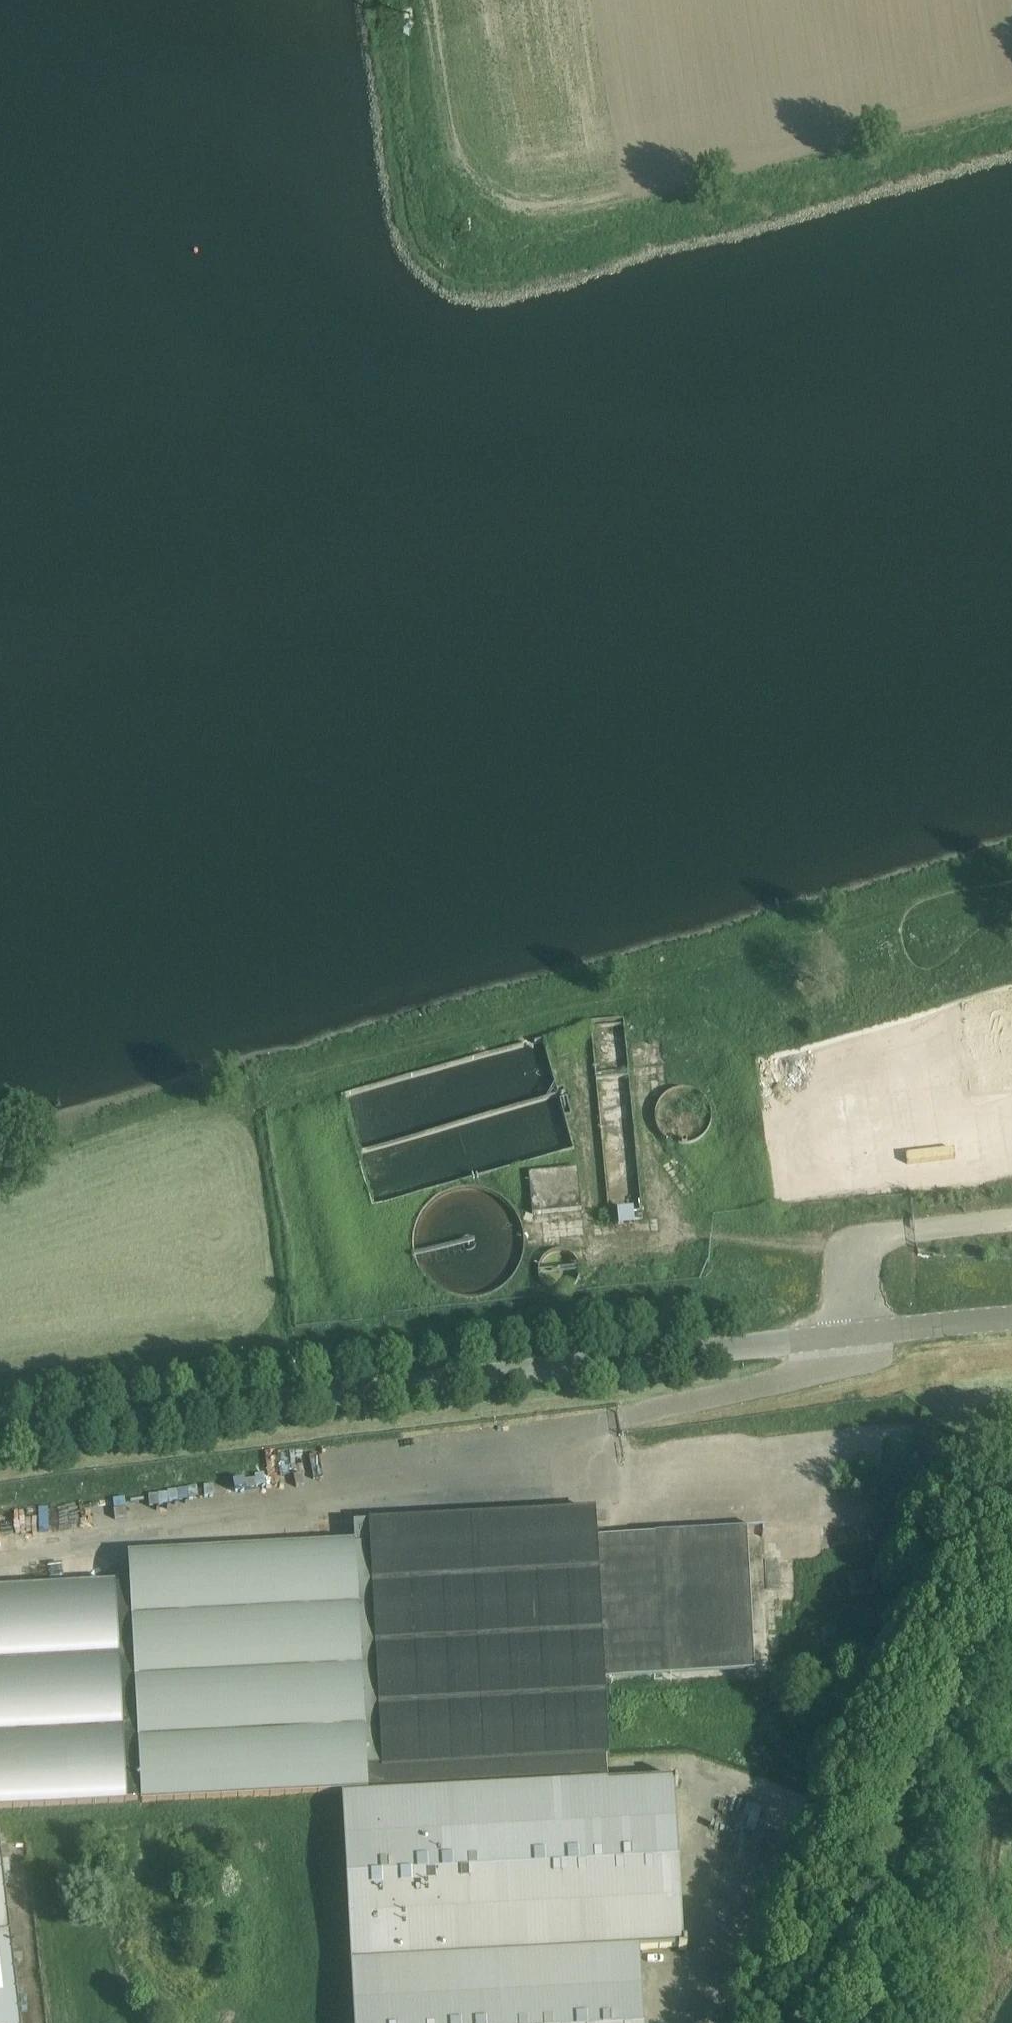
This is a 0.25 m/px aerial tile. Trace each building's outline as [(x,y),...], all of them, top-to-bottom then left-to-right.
[(970,1022),(987,1080),(1011,1072),(1011,1010),(970,1022)] [(528,1173),(532,1214),(581,1210),(577,1168),(528,1173)] [(130,1571),(114,1572),(115,1584),(0,1591),(0,1811),(127,1804),(126,1802),(142,1801),(142,1803),(344,1793),(356,2022),(646,2022),(642,1948),(683,1946),(683,1950),(687,1950),(686,1941),(681,1942),(673,1786),(678,1786),(678,1778),(669,1778),(670,1782),(608,1785),(606,1758),(608,1758),(604,1683),(752,1675),(744,1531),(661,1536),(596,1540),(594,1511),(353,1524),(355,1545),(129,1556),(130,1571)] [(751,1552),(808,1551),(808,1527),(750,1528),(751,1552)] [(14,1980),(0,1854),(0,2022),(19,2022),(14,1980)]
